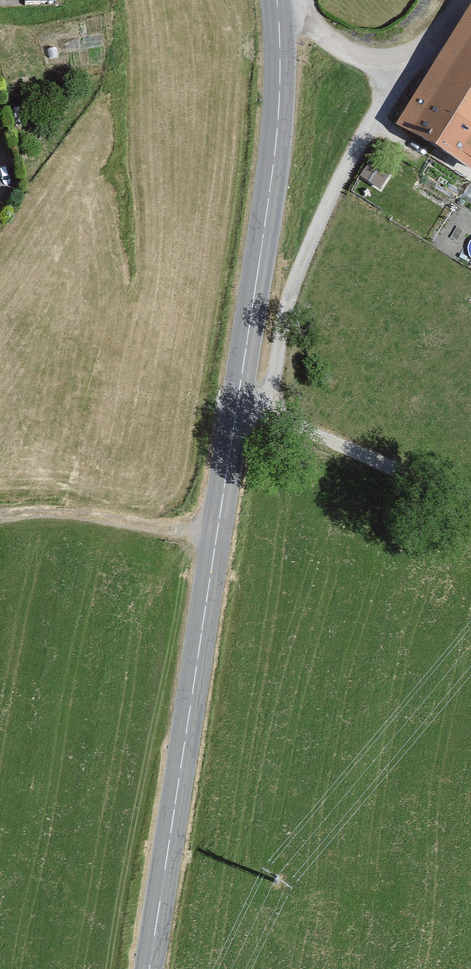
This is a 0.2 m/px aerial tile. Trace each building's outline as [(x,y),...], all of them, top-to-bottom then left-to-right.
[(405,129),(470,168),(470,17),(405,129)]
